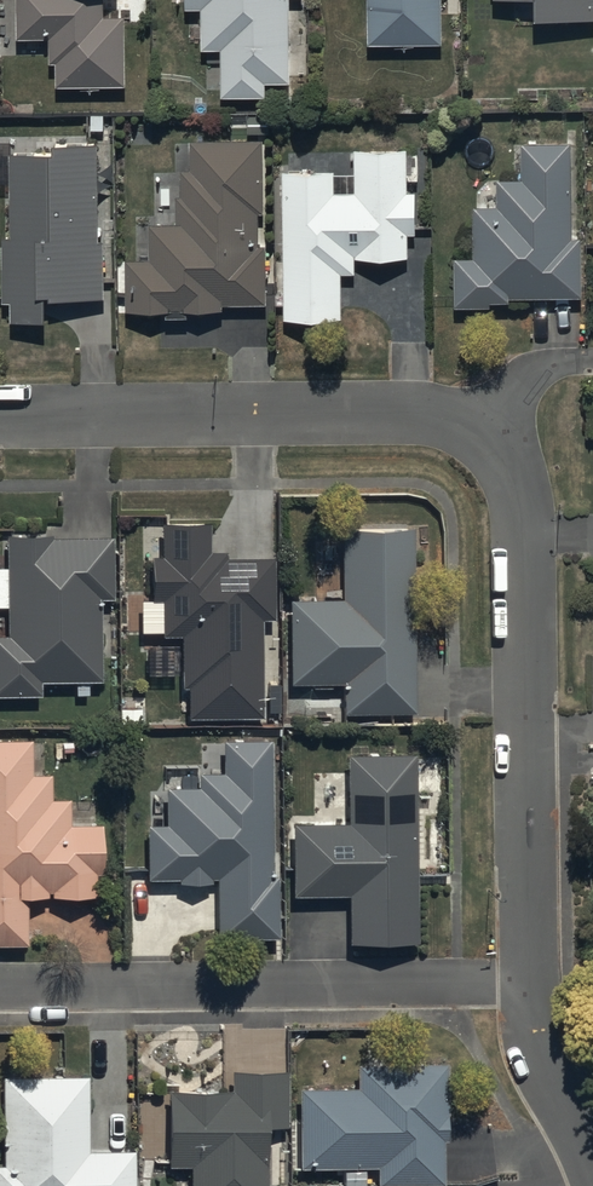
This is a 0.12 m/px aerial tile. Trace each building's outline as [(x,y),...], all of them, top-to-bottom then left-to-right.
[(15,39),(47,38),(47,63),(54,63),(54,87),(123,85),(122,15),(102,16),(102,0),(14,0),(15,39)] [(184,9),(199,9),(200,51),(218,50),(219,98),(265,98),(265,84),(289,84),(288,0),(184,0),(184,9)] [(366,44),(440,43),(440,0),(366,0),(366,44)] [(533,19),(592,19),(592,0),(533,0),(533,19)] [(149,259),(124,260),(125,310),(167,309),(167,315),(184,315),(184,310),(223,310),(221,305),(265,304),(264,246),(258,247),(257,214),(262,214),(261,138),(187,140),(188,166),(180,166),(180,196),(176,196),(176,223),(148,224),(149,259)] [(473,257),(452,258),(453,307),(489,307),(489,303),(508,303),(508,298),(580,297),(579,238),(571,238),(569,142),(519,143),(520,178),(495,178),(496,205),(472,206),(473,257)] [(47,151),(8,152),(11,238),(1,238),(3,301),(10,301),(11,323),(43,322),(42,296),(46,296),(46,301),(104,299),(102,240),(97,241),(94,143),(47,145),(47,151)] [(334,170),(280,170),(282,320),(340,319),(340,273),(353,272),(353,257),(407,256),(407,235),(414,235),(414,192),(407,192),(407,146),(353,147),(353,192),(334,192),(334,170)] [(160,556),(148,557),(149,603),(159,602),(160,639),(178,638),(179,690),(185,690),(185,721),(261,719),(259,621),(271,621),(270,561),(222,562),(222,556),(208,557),(207,525),(159,526),(160,556)] [(339,602),(289,603),(290,685),(341,684),(341,715),(413,714),(411,527),(338,528),(339,602)] [(0,637),(0,697),(37,696),(37,683),(99,682),(97,600),(110,599),(109,539),(48,540),(47,535),(4,536),(6,637),(0,637)] [(0,740),(0,946),(23,945),(22,898),(44,898),(44,893),(48,893),(48,899),(94,898),(93,877),(99,877),(99,826),(67,826),(67,800),(50,800),(50,775),(31,775),(30,739),(0,740)] [(163,825),(144,825),(145,882),(176,881),(176,885),(208,884),(208,880),(214,880),(215,941),(276,940),(275,878),(269,878),(267,741),(220,742),(221,774),(196,775),(196,788),(163,789),(163,825)] [(345,824),(290,825),(291,897),(347,896),(347,944),(415,943),(413,755),(344,756),(345,824)] [(298,1091),(299,1169),(375,1168),(375,1185),(443,1185),(442,1142),(446,1142),(445,1065),(355,1066),(356,1090),(298,1091)] [(230,1073),(230,1092),(166,1092),(166,1168),(190,1168),(190,1185),(263,1185),(263,1129),(286,1129),(286,1072),(230,1073)] [(0,1079),(0,1126),(1,1167),(0,1167),(0,1185),(132,1185),(131,1152),(87,1153),(85,1077),(0,1079)]
